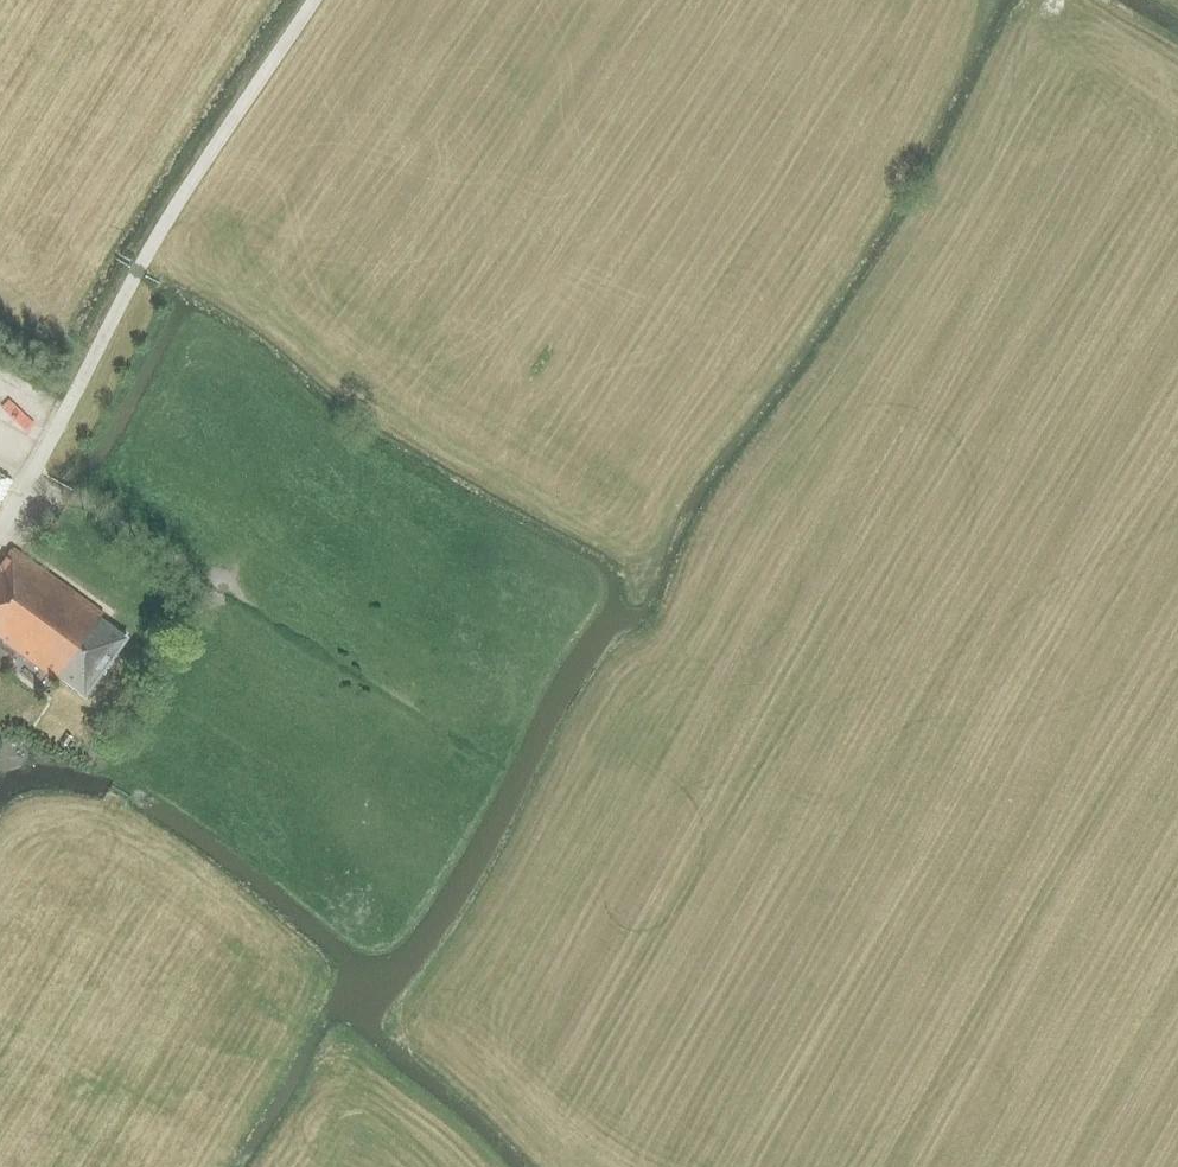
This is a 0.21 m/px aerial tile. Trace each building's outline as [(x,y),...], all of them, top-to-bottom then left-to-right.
[(3,641),(59,681),(61,678),(85,695),(127,637),(103,620),(106,616),(12,549),(0,566),(0,645),(3,641)]
